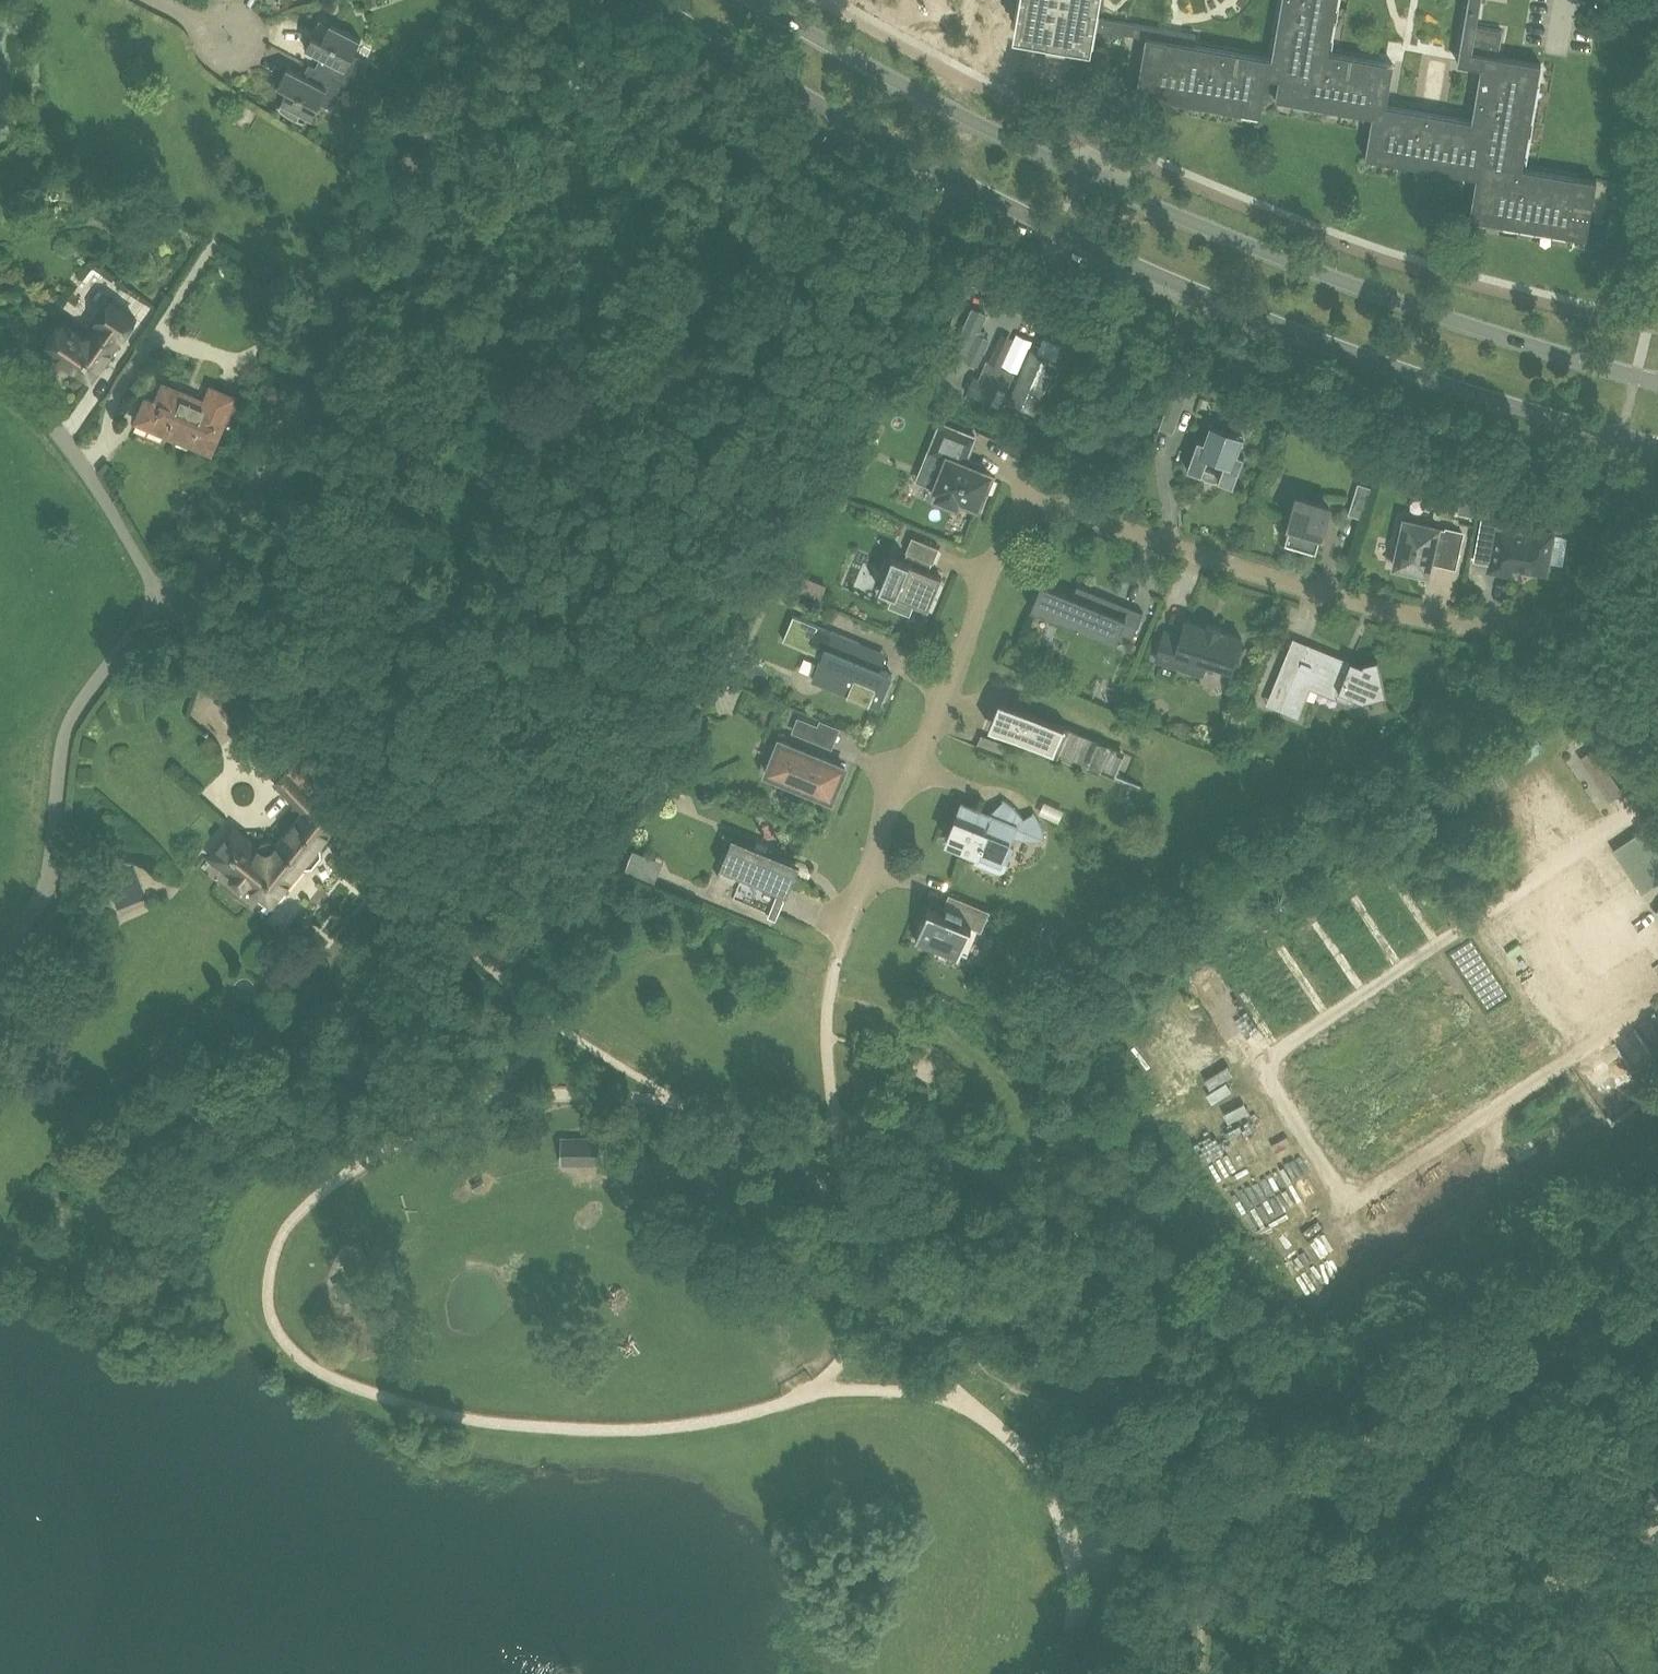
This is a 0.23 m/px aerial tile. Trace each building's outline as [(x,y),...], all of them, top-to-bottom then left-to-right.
[(1195,44),(1196,34),(1092,16),(1095,0),(1024,0),(1020,21),(1089,33),(1090,28),(1146,37),(1136,93),(1260,114),(1267,76),(1279,78),(1276,98),(1372,115),(1366,156),(1476,176),(1469,217),(1587,237),(1596,180),(1524,167),(1541,63),(1498,56),(1503,30),(1477,25),(1481,0),(1468,0),(1458,61),(1482,66),(1472,120),(1387,105),(1394,63),(1329,51),(1338,0),(1282,0),(1272,57),(1195,44)] [(305,48),(321,56),(316,66),(315,67),(346,83),(346,84),(352,87),(366,60),(353,53),(361,38),(320,18),(305,48)] [(281,101),(282,102),(279,108),(282,110),(287,114),(290,116),(295,119),(298,120),(302,112),(312,117),(320,102),(332,109),(346,84),(346,83),(315,67),(316,66),(309,63),(303,75),(287,67),(279,82),(289,87),(281,101)] [(66,363),(90,379),(106,355),(107,356),(121,336),(128,340),(145,315),(117,297),(89,339),(67,324),(46,355),(63,367),(66,363)] [(974,305),(952,353),(977,364),(990,336),(979,331),(987,311),(974,305)] [(1030,337),(1023,351),(1039,358),(1035,366),(1046,370),(1056,348),(1030,337)] [(1014,373),(1001,367),(986,361),(979,377),(974,375),(973,375),(1007,390),(1014,373)] [(992,403),(996,394),(1004,397),(1007,390),(973,375),(966,392),(992,403)] [(211,450),(226,412),(232,397),(213,389),(207,404),(165,386),(158,402),(146,397),(136,422),(150,428),(152,425),(211,450)] [(250,416),(234,418),(236,433),(252,430),(250,416)] [(929,450),(942,455),(940,459),(941,459),(936,470),(940,472),(934,488),(937,489),(935,496),(956,504),(958,498),(977,505),(983,489),(988,491),(993,477),(989,475),(990,473),(962,462),(972,436),(940,423),(929,450)] [(1186,468),(1201,473),(1207,455),(1224,461),(1217,479),(1232,485),(1243,455),(1237,452),(1243,435),(1209,423),(1203,440),(1197,438),(1186,468)] [(837,488),(842,474),(833,471),(830,470),(825,483),(827,484),(837,488)] [(1347,512),(1361,516),(1371,485),(1356,481),(1347,512)] [(1328,506),(1296,496),(1284,539),(1315,549),(1328,506)] [(1458,518),(1473,521),(1476,509),(1460,506),(1458,518)] [(1398,541),(1393,565),(1427,573),(1430,558),(1438,560),(1438,562),(1454,566),(1461,531),(1446,528),(1445,530),(1437,528),(1438,526),(1403,518),(1402,526),(1398,525),(1394,540),(1398,541)] [(1510,567),(1540,572),(1545,573),(1552,532),(1531,528),(1530,535),(1495,528),(1488,569),(1509,573),(1510,567)] [(878,587),(895,594),(891,604),(907,610),(911,601),(927,607),(941,575),(925,568),(928,560),(932,561),(938,546),(911,535),(905,550),(908,552),(905,560),(891,555),(878,587)] [(774,579),(790,587),(796,573),(780,566),(774,579)] [(827,585),(804,575),(798,590),(820,599),(827,585)] [(1115,642),(1119,631),(1131,636),(1142,611),(1076,584),(1072,594),(1040,582),(1030,607),(1115,642)] [(1163,630),(1154,658),(1201,673),(1205,660),(1231,668),(1233,661),(1238,662),(1243,646),(1238,645),(1240,637),(1184,619),(1179,635),(1163,630)] [(806,649),(820,654),(811,678),(878,705),(891,673),(852,657),(859,642),(816,624),(806,649)] [(1337,694),(1339,690),(1362,699),(1385,694),(1376,659),(1362,662),(1361,664),(1350,659),(1349,660),(1307,642),(1302,653),(1287,647),(1277,674),(1291,680),(1279,708),(1297,716),(1310,683),(1337,694)] [(1024,710),(1013,735),(1053,751),(1109,774),(1120,749),(1063,726),(1024,710)] [(796,716),(791,728),(812,736),(816,724),(796,716)] [(980,733),(975,746),(1005,758),(1010,746),(980,733)] [(779,739),(765,771),(798,785),(800,790),(809,794),(813,792),(814,791),(830,798),(843,766),(779,739)] [(1578,758),(1609,803),(1623,793),(1593,748),(1578,758)] [(322,854),(321,844),(340,821),(315,800),(322,792),(295,765),(275,783),(303,811),(278,844),(272,839),(263,840),(259,846),(235,827),(211,856),(272,905),(303,866),(313,865),(322,854)] [(1000,860),(1010,835),(1015,837),(1019,838),(1024,839),(1028,839),(1032,839),(1036,839),(1040,838),(1044,837),(1044,834),(1044,832),(1043,829),(1043,827),(1041,823),(1040,821),(1038,817),(1036,814),(1035,812),(1024,817),(1021,813),(1018,809),(1016,807),(1012,804),(1007,801),(1005,799),(988,813),(961,802),(946,838),(1000,860)] [(1600,817),(1587,825),(1595,838),(1608,829),(1600,817)] [(1646,826),(1613,848),(1643,893),(1657,883),(1657,844),(1646,826)] [(719,864),(740,873),(731,896),(773,914),(795,861),(731,835),(719,864)] [(646,869),(668,875),(671,865),(648,859),(646,869)] [(310,900),(327,905),(332,890),(316,884),(310,900)] [(914,939),(915,940),(916,939),(932,946),(934,941),(966,954),(966,953),(966,952),(976,928),(980,930),(988,909),(947,893),(940,912),(927,907),(914,939)] [(599,1136),(562,1137),(562,1164),(600,1164),(599,1136)]
